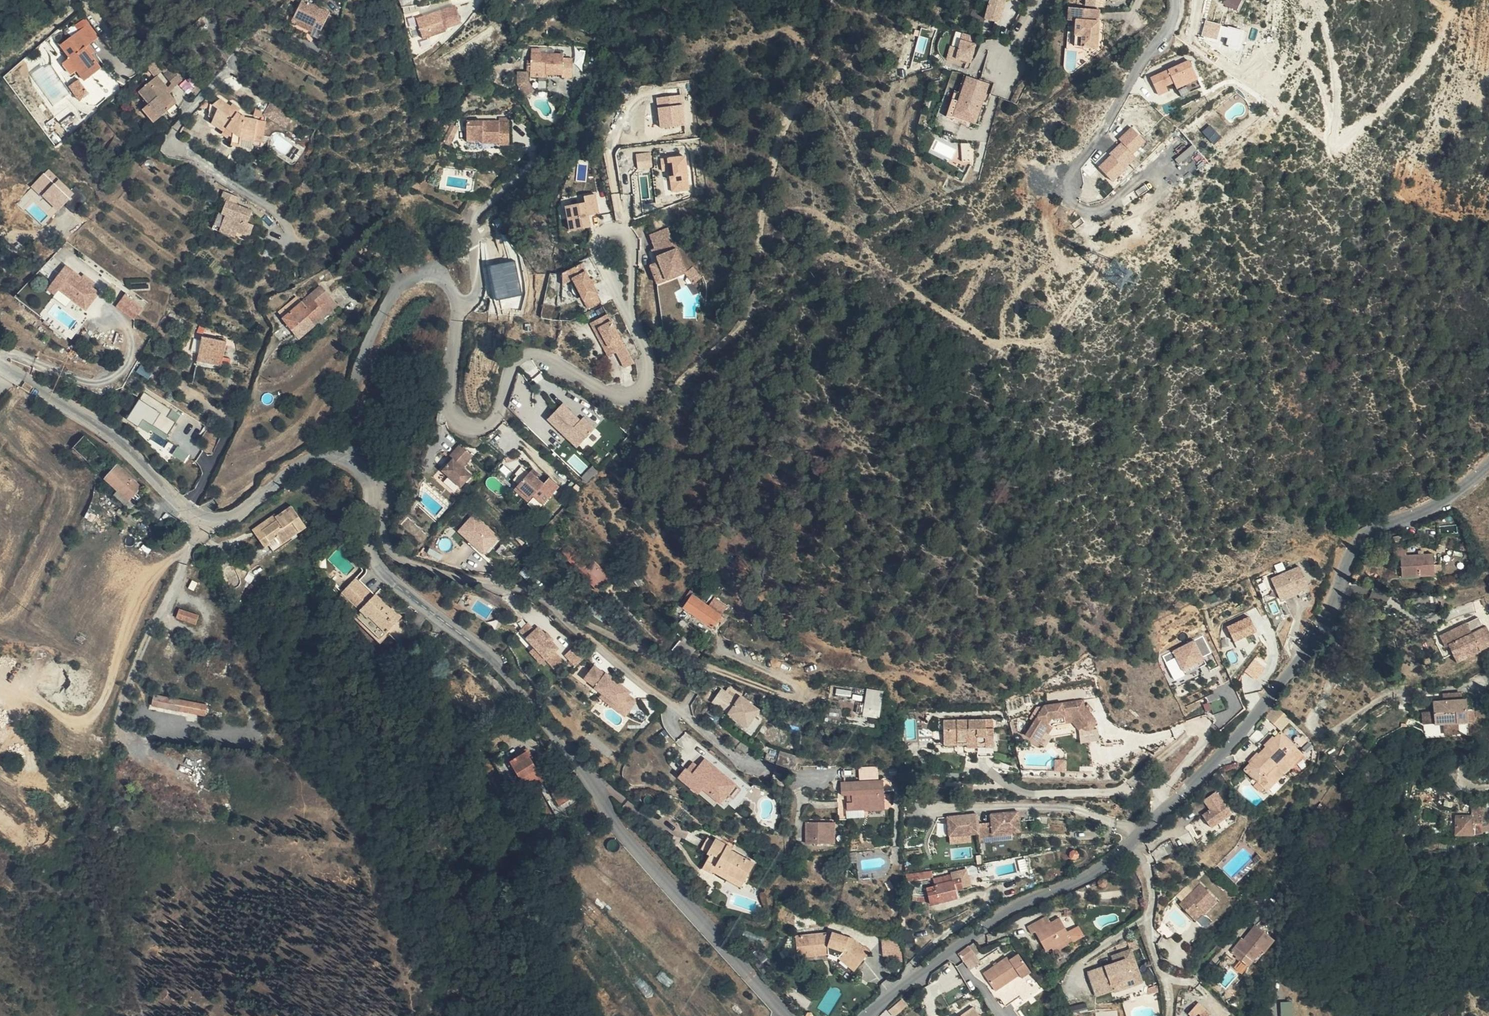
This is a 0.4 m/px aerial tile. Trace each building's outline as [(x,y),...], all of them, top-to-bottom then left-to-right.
[(293,19),(315,26),(324,29),(330,9),(300,0),(299,0),(293,19)] [(464,0),(428,13),(436,36),(457,28),(456,25),(455,22),(470,16),(464,0)] [(1006,0),(991,0),(986,20),(1001,23),(1006,0)] [(1224,4),(1239,9),(1242,0),(1226,0),(1224,4)] [(1098,47),(1099,6),(1068,7),(1068,22),(1074,23),(1074,47),(1098,47)] [(100,37),(112,29),(101,14),(71,36),(79,49),(73,53),(82,66),(88,63),(96,74),(111,63),(100,48),(95,40),(100,37)] [(471,20),(470,16),(455,22),(456,25),(471,20)] [(1201,35),(1219,40),(1223,23),(1206,18),(1201,35)] [(315,26),(293,19),(291,25),(314,32),(315,26)] [(1228,26),(1224,43),(1240,48),(1244,31),(1228,26)] [(969,64),(975,38),(960,35),(957,50),(950,48),(947,62),(957,64),(957,61),(969,64)] [(95,40),(100,48),(104,45),(100,37),(95,40)] [(529,51),(530,69),(546,68),(547,72),(561,72),(561,76),(573,75),(573,54),(563,54),(563,50),(529,51)] [(1192,63),(1153,76),(1159,94),(1169,91),(1167,84),(1175,81),(1177,89),(1198,81),(1192,63)] [(546,68),(530,69),(530,78),(546,77),(547,72),(546,68)] [(181,81),(171,69),(163,75),(174,87),(181,81)] [(137,92),(147,105),(160,119),(177,104),(166,92),(168,90),(157,76),(137,92)] [(968,125),(969,122),(955,117),(967,77),(963,76),(958,93),(955,92),(947,118),(968,125)] [(977,124),(989,84),(967,77),(955,117),(969,122),(977,124)] [(70,85),(80,99),(90,92),(79,78),(70,85)] [(1198,81),(1177,89),(1180,98),(1202,90),(1198,81)] [(105,82),(98,88),(102,94),(110,88),(105,82)] [(253,147),(257,122),(244,118),(237,114),(241,110),(232,104),(230,107),(219,99),(212,104),(211,103),(207,116),(213,119),(210,124),(223,131),(231,137),(230,142),(230,144),(252,149),(253,147)] [(261,113),(269,119),(280,106),(271,100),(261,113)] [(160,119),(147,105),(142,109),(154,124),(160,119)] [(284,130),(294,117),(280,106),(269,119),(284,130)] [(498,146),(509,146),(510,122),(497,122),(496,120),(466,120),(465,141),(482,142),(482,144),(498,144),(498,146)] [(264,124),(257,122),(253,147),(260,149),(264,124)] [(1111,180),(1123,169),(1118,164),(1136,148),(1144,140),(1131,127),(1119,139),(1121,142),(1109,154),(1111,155),(1098,167),(1111,180)] [(231,137),(223,131),(220,135),(230,142),(231,137)] [(963,161),(974,161),(974,144),(963,144),(963,161)] [(1118,164),(1123,169),(1140,153),(1136,148),(1118,164)] [(648,151),(637,152),(639,168),(650,167),(648,151)] [(671,191),(691,189),(688,154),(668,156),(671,191)] [(74,194),(48,168),(29,187),(58,212),(74,194)] [(236,206),(238,197),(222,194),(220,204),(226,205),(223,219),(227,220),(224,233),(236,236),(236,233),(256,237),(258,223),(252,222),(254,209),(236,206)] [(583,203),(563,208),(569,232),(588,227),(586,216),(597,213),(592,194),(581,196),(583,203)] [(649,237),(655,251),(657,255),(665,252),(666,255),(657,259),(657,260),(659,265),(650,268),(657,286),(676,278),(674,271),(682,268),(666,230),(649,237)] [(424,259),(419,249),(405,257),(411,267),(424,259)] [(657,255),(655,251),(651,252),(655,261),(657,260),(657,259),(666,255),(665,252),(657,255)] [(314,272),(309,260),(302,262),(306,275),(314,272)] [(62,285),(89,305),(101,289),(94,283),(97,280),(86,271),(84,273),(79,280),(71,273),(76,267),(68,261),(51,284),(58,290),(62,285)] [(306,275),(302,262),(293,265),(298,278),(306,275)] [(522,296),(519,262),(490,264),(493,299),(522,296)] [(71,273),(79,280),(84,273),(76,267),(71,273)] [(580,267),(567,274),(574,287),(581,300),(587,312),(600,305),(592,289),(589,283),(580,267)] [(674,271),(676,278),(685,274),(682,268),(674,271)] [(692,268),(685,274),(694,285),(701,279),(692,268)] [(327,284),(292,314),(306,333),(341,304),(327,284)] [(581,300),(574,287),(569,289),(576,302),(581,300)] [(128,290),(119,302),(137,315),(145,303),(128,290)] [(590,323),(594,331),(599,329),(609,347),(604,349),(608,357),(616,352),(625,348),(607,314),(590,323)] [(594,331),(604,349),(609,347),(599,329),(594,331)] [(230,359),(232,337),(205,334),(203,357),(230,359)] [(625,348),(616,352),(625,368),(634,364),(625,348)] [(129,418),(167,440),(182,413),(144,391),(129,418)] [(577,417),(563,403),(547,420),(568,439),(573,434),(584,443),(596,428),(584,417),(581,420),(579,423),(575,419),(577,417)] [(89,432),(78,443),(104,467),(114,455),(89,432)] [(573,434),(568,439),(578,449),(584,443),(573,434)] [(164,450),(187,460),(191,451),(168,441),(164,450)] [(471,459),(458,447),(448,458),(451,461),(440,473),(459,490),(470,478),(461,470),(471,459)] [(114,478),(138,500),(148,488),(124,466),(114,478)] [(527,476),(513,492),(527,503),(537,492),(547,501),(556,491),(545,482),(540,488),(532,481),(527,476)] [(535,496),(530,500),(538,510),(543,506),(535,496)] [(269,538),(273,544),(280,554),(295,544),(293,541),(308,531),(306,529),(301,522),(297,518),(290,507),(275,518),(278,522),(261,533),(263,535),(269,538)] [(468,519),(458,530),(485,555),(502,537),(473,510),(466,517),(468,519)] [(260,543),(265,548),(266,550),(271,547),(276,556),(280,554),(273,544),(269,538),(263,535),(261,533),(278,522),(275,518),(273,515),(250,533),(255,539),(260,543)] [(755,557),(746,548),(741,554),(751,562),(755,557)] [(1438,577),(1437,555),(1411,556),(1410,548),(1396,549),(1396,558),(1403,557),(1405,579),(1438,577)] [(570,551),(564,558),(594,587),(605,575),(594,565),(591,569),(570,551)] [(1315,588),(1307,567),(1278,578),(1286,599),(1315,588)] [(193,593),(200,596),(204,588),(197,585),(193,593)] [(370,585),(355,601),(356,602),(374,618),(392,628),(401,635),(403,637),(416,624),(407,614),(405,616),(390,601),(389,602),(370,585)] [(722,615),(691,596),(682,607),(713,627),(722,615)] [(1442,604),(1441,596),(1416,597),(1416,606),(1442,604)] [(374,618),(356,602),(354,603),(372,621),(370,624),(394,646),(403,637),(401,635),(392,628),(374,618)] [(598,605),(592,613),(608,625),(613,619),(598,605)] [(1262,629),(1262,628),(1255,613),(1230,624),(1237,640),(1262,629)] [(528,630),(536,621),(529,614),(521,622),(528,630)] [(205,627),(206,617),(185,615),(184,625),(205,627)] [(546,626),(539,619),(536,621),(528,630),(535,638),(531,643),(542,655),(547,651),(556,660),(565,652),(556,643),(549,635),(552,632),(555,630),(549,624),(546,626)] [(1469,652),(1472,658),(1488,652),(1484,639),(1477,641),(1475,634),(1464,638),(1461,627),(1433,637),(1437,649),(1441,647),(1445,660),(1469,652)] [(559,640),(552,632),(549,635),(556,643),(559,640)] [(1477,641),(1484,639),(1482,632),(1475,634),(1477,641)] [(577,658),(586,649),(576,637),(566,646),(577,658)] [(1202,639),(1161,656),(1170,678),(1203,665),(1201,660),(1210,657),(1202,639)] [(1323,655),(1323,653),(1323,652),(1322,651),(1321,650),(1319,649),(1318,649),(1316,650),(1315,651),(1315,653),(1315,655),(1315,656),(1317,657),(1318,658),(1320,657),(1322,657),(1323,655)] [(1448,667),(1472,658),(1469,652),(1445,660),(1448,667)] [(594,676),(604,663),(596,657),(586,669),(594,676)] [(1254,657),(1245,669),(1257,677),(1265,665),(1254,657)] [(606,666),(604,663),(594,676),(597,678),(606,666)] [(631,683),(607,664),(606,666),(597,678),(596,679),(604,685),(620,697),(629,685),(631,683)] [(620,697),(604,685),(602,688),(626,707),(638,692),(629,685),(620,697)] [(867,689),(863,715),(878,718),(883,691),(867,689)] [(712,708),(747,732),(759,715),(741,703),(738,707),(721,695),(712,708)] [(217,714),(218,704),(160,699),(159,709),(217,714)] [(1023,733),(1034,741),(1049,718),(1073,716),(1082,726),(1080,727),(1081,737),(1094,735),(1095,721),(1082,706),(1081,699),(1039,704),(1036,703),(1028,716),(1033,719),(1023,733)] [(1299,717),(1287,701),(1283,704),(1288,711),(1295,720),(1299,717)] [(1288,711),(1283,704),(1275,712),(1281,718),(1288,711)] [(1438,707),(1438,729),(1472,728),(1472,706),(1438,707)] [(1288,711),(1281,718),(1288,727),(1295,720),(1288,711)] [(1434,711),(1423,711),(1423,723),(1434,722),(1434,711)] [(941,740),(953,740),(953,736),(965,736),(965,743),(975,743),(975,753),(991,753),(991,716),(941,717),(941,740)] [(1049,718),(1034,741),(1038,744),(1051,723),(1069,721),(1076,730),(1080,727),(1082,726),(1073,716),(1049,718)] [(1472,728),(1438,729),(1438,738),(1472,738),(1472,728)] [(1269,784),(1270,785),(1281,774),(1285,778),(1300,764),(1297,760),(1308,750),(1289,729),(1251,764),(1263,778),(1269,784)] [(953,736),(953,740),(953,750),(965,750),(965,743),(965,736),(953,736)] [(779,751),(766,748),(763,761),(776,764),(779,751)] [(1311,753),(1308,750),(1297,760),(1300,764),(1311,753)] [(797,755),(779,751),(776,764),(794,769),(797,755)] [(564,775),(546,754),(538,761),(533,754),(517,766),(535,788),(544,782),(548,788),(564,775)] [(693,786),(700,783),(718,798),(726,789),(733,780),(702,754),(696,762),(690,769),(685,766),(683,764),(676,772),(693,786)] [(685,766),(690,769),(696,762),(691,758),(685,766)] [(561,785),(577,802),(589,791),(573,774),(561,785)] [(1281,774),(1270,785),(1273,789),(1285,778),(1281,774)] [(847,795),(848,805),(866,804),(866,799),(886,798),(885,776),(843,778),(844,789),(850,789),(854,788),(855,796),(850,795),(847,795)] [(1266,787),(1269,784),(1263,778),(1260,781),(1266,787)] [(739,784),(733,780),(726,789),(731,794),(739,784)] [(1207,806),(1214,818),(1236,804),(1222,781),(1209,789),(1215,800),(1207,806)] [(867,804),(886,803),(886,798),(866,799),(866,804),(848,805),(848,811),(867,811),(867,804)] [(1487,802),(1472,803),(1472,811),(1488,809),(1487,802)] [(1013,809),(996,809),(994,810),(994,812),(989,812),(987,810),(984,811),(984,820),(970,821),(970,810),(961,810),(961,812),(954,813),(954,811),(941,811),(942,830),(962,829),(972,829),(985,829),(985,834),(999,834),(1000,839),(1005,839),(1006,830),(1013,830),(1013,809)] [(1472,811),(1472,818),(1472,824),(1488,822),(1488,818),(1488,809),(1472,811)] [(831,840),(831,816),(808,817),(808,839),(831,840)] [(1457,835),(1474,837),(1488,832),(1488,822),(1472,824),(1472,818),(1455,819),(1457,835)] [(962,837),(962,829),(942,830),(942,838),(962,837)] [(972,840),(1000,839),(999,834),(985,834),(985,829),(972,829),(972,840)] [(709,873),(712,866),(742,879),(751,859),(727,849),(730,843),(719,838),(718,841),(710,837),(703,852),(705,852),(698,869),(709,873)] [(1073,844),(1073,846),(1074,847),(1076,848),(1077,849),(1079,848),(1080,847),(1081,846),(1082,845),(1082,843),(1081,842),(1080,841),(1078,840),(1077,840),(1075,840),(1074,841),(1073,843),(1073,844)] [(712,866),(709,873),(740,885),(742,879),(712,866)] [(936,866),(906,870),(907,877),(937,874),(936,866)] [(1200,903),(1205,908),(1217,895),(1192,873),(1185,881),(1190,886),(1177,901),(1190,913),(1200,903)] [(930,901),(964,898),(963,890),(961,881),(952,882),(947,882),(946,875),(928,877),(930,901)] [(1061,933),(1079,922),(1069,903),(1061,908),(1053,912),(1050,907),(1048,905),(1036,912),(1040,919),(1044,917),(1055,937),(1061,933)] [(1053,912),(1061,908),(1058,903),(1050,907),(1053,912)] [(1190,913),(1195,918),(1205,908),(1200,903),(1190,913)] [(1083,928),(1079,922),(1061,933),(1065,938),(1083,928)] [(854,968),(861,960),(873,949),(854,933),(833,927),(799,929),(800,936),(800,943),(812,942),(813,951),(833,951),(854,968)] [(796,952),(813,951),(812,942),(800,943),(800,936),(799,929),(795,929),(795,934),(796,952)] [(1233,950),(1251,969),(1272,947),(1254,930),(1242,943),(1241,942),(1233,950)] [(883,959),(902,959),(902,938),(883,938),(883,959)] [(1146,951),(1143,940),(1132,944),(1134,951),(1136,949),(1138,953),(1146,951)] [(978,952),(972,944),(956,955),(962,963),(978,952)] [(1113,990),(1114,994),(1143,986),(1132,950),(1112,955),(1115,963),(1128,960),(1132,979),(1112,985),(1113,990)] [(1009,958),(997,966),(985,974),(997,993),(1021,978),(1023,981),(1034,974),(1022,954),(1011,961),(1009,958)] [(985,974),(997,966),(993,960),(981,967),(985,974)] [(1093,997),(1113,990),(1112,985),(1132,979),(1128,960),(1115,963),(1086,970),(1093,997)] [(1148,995),(1158,992),(1157,986),(1149,989),(1148,995)] [(901,1001),(894,1004),(897,1010),(912,1002),(907,994),(901,1001)] [(1202,1013),(1207,1009),(1195,997),(1185,1006),(1192,1014),(1190,1015),(1204,1015),(1202,1013)] [(981,1011),(974,1000),(950,1015),(984,1015),(981,1011)] [(1292,1000),(1281,1001),(1282,1015),(1293,1015),(1292,1000)]
